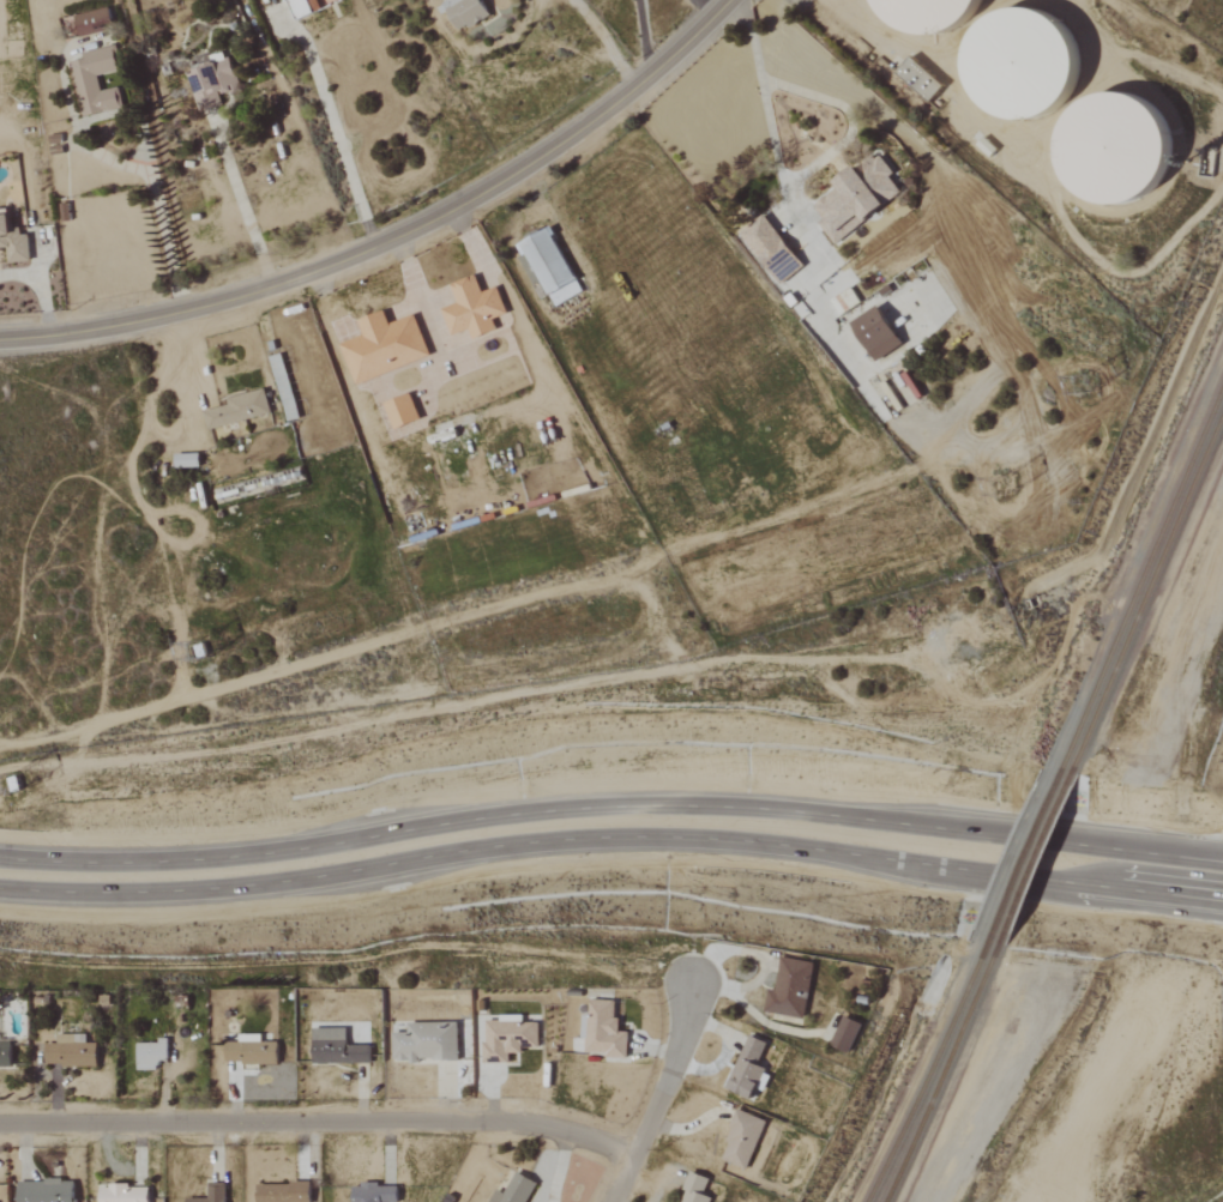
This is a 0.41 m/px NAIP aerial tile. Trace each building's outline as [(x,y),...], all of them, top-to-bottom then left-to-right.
[(294,19),(343,0),(287,0),(294,19)] [(457,32),(488,16),(480,0),(440,0),(457,32)] [(877,18),(912,34),(956,28),(954,13),(959,2),(959,3),(960,0),(874,0),(877,18)] [(76,34),(110,30),(108,9),(73,13),(76,34)] [(1041,15),(1039,21),(1027,23),(1022,21),(1012,22),(1011,12),(980,16),(963,53),(970,102),(1010,120),(1055,114),(1073,73),(1066,26),(1041,15)] [(81,117),(122,108),(117,87),(99,91),(96,76),(117,71),(111,46),(81,53),(82,59),(69,62),(81,117)] [(238,89),(226,55),(184,69),(199,112),(221,105),(217,96),(238,89)] [(927,102),(942,86),(909,56),(894,73),(927,102)] [(1106,204),(1120,205),(1139,199),(1157,185),(1167,156),(1167,140),(1161,122),(1146,102),(1118,92),(1106,92),(1085,99),(1065,114),(1057,138),(1057,158),(1063,177),(1077,195),(1106,204)] [(834,245),(901,192),(889,177),(894,174),(884,162),(863,179),(853,166),(830,183),(834,188),(812,206),(822,219),(817,223),(834,245)] [(27,235),(17,236),(16,225),(8,226),(7,215),(0,216),(0,251),(5,251),(6,264),(29,262),(27,235)] [(780,284),(803,266),(762,216),(739,234),(780,284)] [(518,243),(551,308),(580,293),(547,228),(518,243)] [(449,337),(468,330),(471,339),(496,331),(492,319),(505,314),(496,287),(480,292),(474,275),(449,284),(456,304),(440,310),(449,337)] [(848,323),(872,362),(900,345),(876,306),(848,323)] [(362,336),(339,344),(352,384),(428,359),(414,315),(387,324),(382,311),(356,320),(362,336)] [(269,413),(263,389),(225,399),(227,406),(202,412),(207,430),(269,413)] [(418,421),(410,394),(383,402),(391,429),(418,421)] [(198,454),(173,455),(174,468),(198,468),(198,454)] [(804,1018),(813,962),(780,956),(774,991),(765,990),(762,1011),(804,1018)] [(585,1054),(626,1056),(627,1031),(617,1031),(618,1018),(613,1018),(614,1000),(587,1000),(585,1054)] [(840,1016),(832,1012),(824,1032),(832,1036),(840,1016)] [(537,1022),(521,1023),(520,1015),(497,1015),(497,1020),(482,1020),(483,1063),(507,1062),(507,1053),(520,1053),(520,1048),(537,1047),(537,1022)] [(861,1024),(842,1016),(829,1045),(848,1053),(861,1024)] [(457,1060),(456,1022),(406,1023),(407,1032),(391,1033),(391,1062),(457,1060)] [(345,1029),(311,1028),(311,1063),(369,1064),(369,1045),(345,1045),(345,1029)] [(96,1066),(96,1043),(85,1043),(85,1034),(56,1034),(56,1043),(43,1043),(43,1066),(96,1066)] [(756,1065),(765,1042),(746,1034),(725,1089),(751,1099),(763,1067),(756,1065)] [(9,1037),(0,1037),(0,1067),(9,1067),(9,1037)] [(166,1060),(166,1041),(135,1041),(135,1070),(156,1070),(155,1060),(166,1060)] [(276,1044),(223,1043),(223,1063),(276,1064),(276,1044)] [(765,1121),(737,1110),(718,1158),(746,1170),(765,1121)] [(535,1183),(514,1171),(502,1194),(494,1190),(487,1201),(525,1201),(535,1183)] [(689,1172),(678,1201),(709,1201),(710,1198),(702,1194),(708,1178),(689,1172)] [(17,1180),(16,1201),(73,1201),(73,1181),(17,1180)] [(225,1184),(207,1183),(206,1198),(184,1198),(184,1201),(224,1201),(225,1184)] [(309,1183),(255,1184),(255,1201),(309,1201),(309,1183)] [(397,1187),(376,1186),(376,1184),(355,1184),(354,1201),(396,1201),(397,1187)] [(147,1185),(96,1186),(96,1201),(147,1201),(147,1185)]
